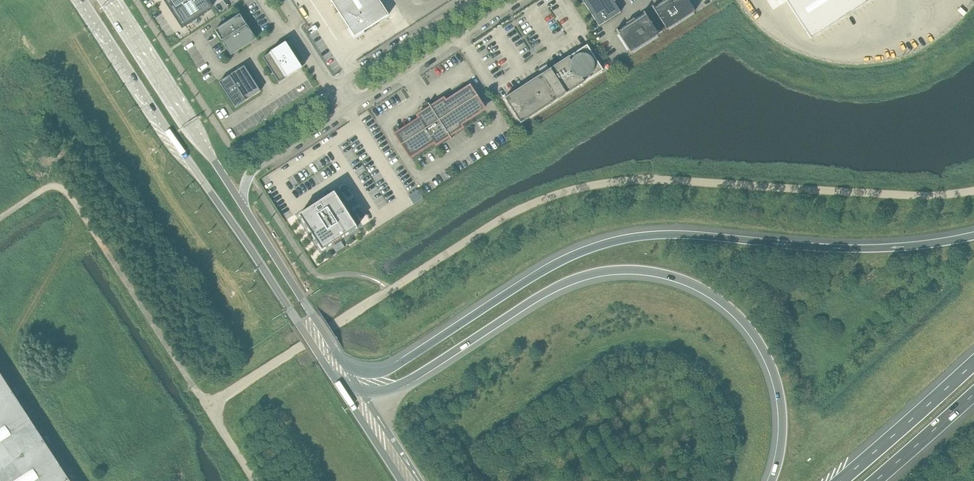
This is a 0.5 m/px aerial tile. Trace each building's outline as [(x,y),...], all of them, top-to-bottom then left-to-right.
[(211,8),(206,0),(165,0),(183,27),(211,8)] [(349,28),(347,29),(348,30),(349,29),(355,37),(363,32),(364,33),(365,33),(364,31),(389,15),(379,0),(331,0),(349,28)] [(590,12),(599,26),(621,12),(614,2),(615,1),(614,0),(582,0),(590,12)] [(687,0),(662,0),(663,2),(654,8),(653,6),(652,7),(667,29),(666,29),(666,30),(695,12),(687,0)] [(812,38),(871,0),(787,0),(812,38)] [(658,34),(644,12),(643,12),(644,14),(634,20),(634,19),(634,18),(626,24),(627,25),(617,31),(617,30),(616,30),(631,53),(659,35),(658,34)] [(215,30),(221,40),(231,55),(256,39),(247,24),(246,24),(240,14),(215,30)] [(298,61),(294,55),(290,49),(286,42),(282,45),(271,52),(263,58),(271,70),(279,82),(287,77),(302,68),(298,61)] [(547,64),(538,69),(541,75),(504,98),(521,123),(603,70),(587,45),(550,69),(547,64)] [(244,66),(240,68),(229,75),(229,76),(219,82),(235,107),(245,101),(260,91),(244,66)] [(484,109),(475,95),(470,86),(445,102),(443,99),(431,107),(428,103),(428,104),(424,107),(427,110),(418,116),(420,119),(396,134),(410,156),(434,140),(436,144),(462,127),(460,124),(484,109)] [(298,216),(321,251),(356,228),(346,213),(348,212),(343,203),(341,205),(333,193),(298,216)] [(0,373),(0,480),(70,480),(0,373)]
